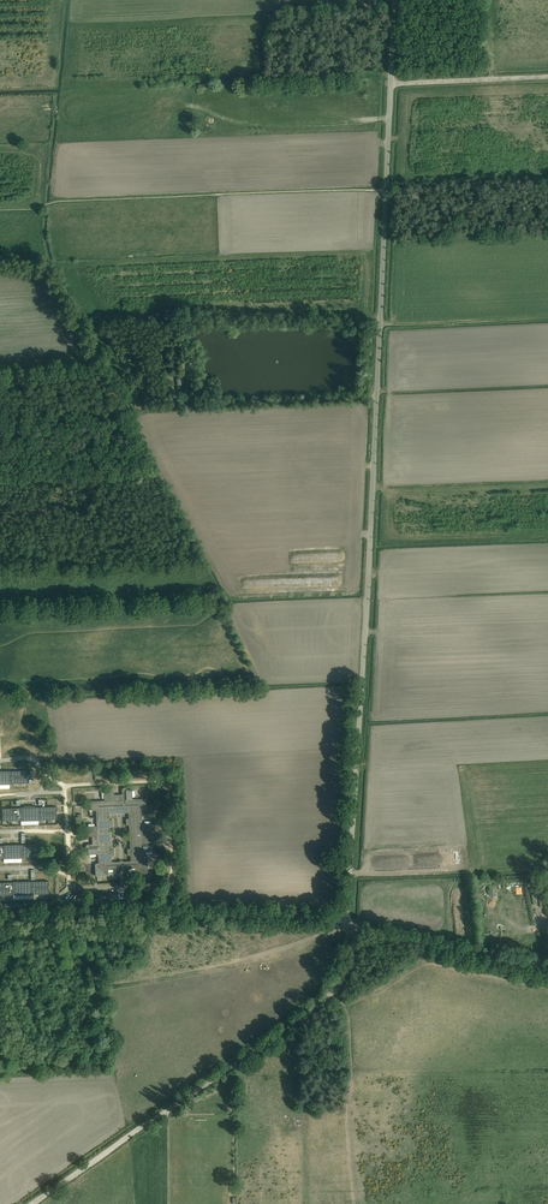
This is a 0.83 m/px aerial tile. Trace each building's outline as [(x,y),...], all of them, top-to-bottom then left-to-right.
[(28,771),(17,771),(9,771),(5,771),(0,771),(0,785),(10,784),(18,784),(28,783),(28,780),(28,778),(27,778),(27,776),(28,776),(28,773),(28,771)] [(155,831),(155,829),(152,829),(152,823),(142,824),(142,808),(146,808),(146,799),(133,799),(132,796),(132,790),(127,790),(126,788),(124,788),(123,788),(122,788),(122,789),(122,790),(122,796),(120,796),(120,795),(117,795),(117,797),(114,797),(114,790),(114,789),(113,789),(112,788),(109,788),(109,791),(104,791),(104,801),(91,801),(91,811),(96,810),(97,826),(87,826),(88,832),(85,832),(85,834),(85,835),(86,836),(87,836),(87,837),(94,836),(94,838),(92,839),(92,842),(94,842),(94,844),(88,844),(87,845),(86,845),(86,846),(86,847),(86,849),(88,849),(89,854),(98,854),(99,863),(95,863),(96,876),(108,875),(108,870),(122,869),(135,868),(135,874),(148,874),(148,861),(144,861),(144,852),(153,851),(153,846),(155,846),(155,844),(155,843),(155,842),(154,842),(154,841),(153,841),(147,842),(147,839),(148,839),(148,836),(146,836),(146,834),(152,833),(153,833),(154,833),(154,832),(155,832),(155,831)] [(56,814),(56,812),(57,812),(57,809),(57,807),(52,807),(43,807),(38,807),(21,807),(21,808),(14,808),(2,809),(2,811),(2,814),(3,814),(3,816),(2,816),(2,819),(3,821),(13,821),(21,821),(39,821),(39,820),(47,820),(57,819),(57,816),(57,814),(56,814)] [(40,845),(40,844),(21,845),(3,845),(3,846),(0,846),(0,858),(4,858),(4,859),(12,858),(22,858),(26,858),(38,857),(40,857),(40,854),(40,852),(39,852),(39,850),(40,850),(40,845)] [(49,888),(48,888),(48,887),(49,887),(49,884),(49,881),(38,881),(30,882),(30,881),(24,881),(17,882),(13,882),(9,882),(0,883),(0,896),(5,895),(13,895),(13,896),(21,895),(31,895),(31,894),(45,894),(49,894),(49,891),(49,888)]
